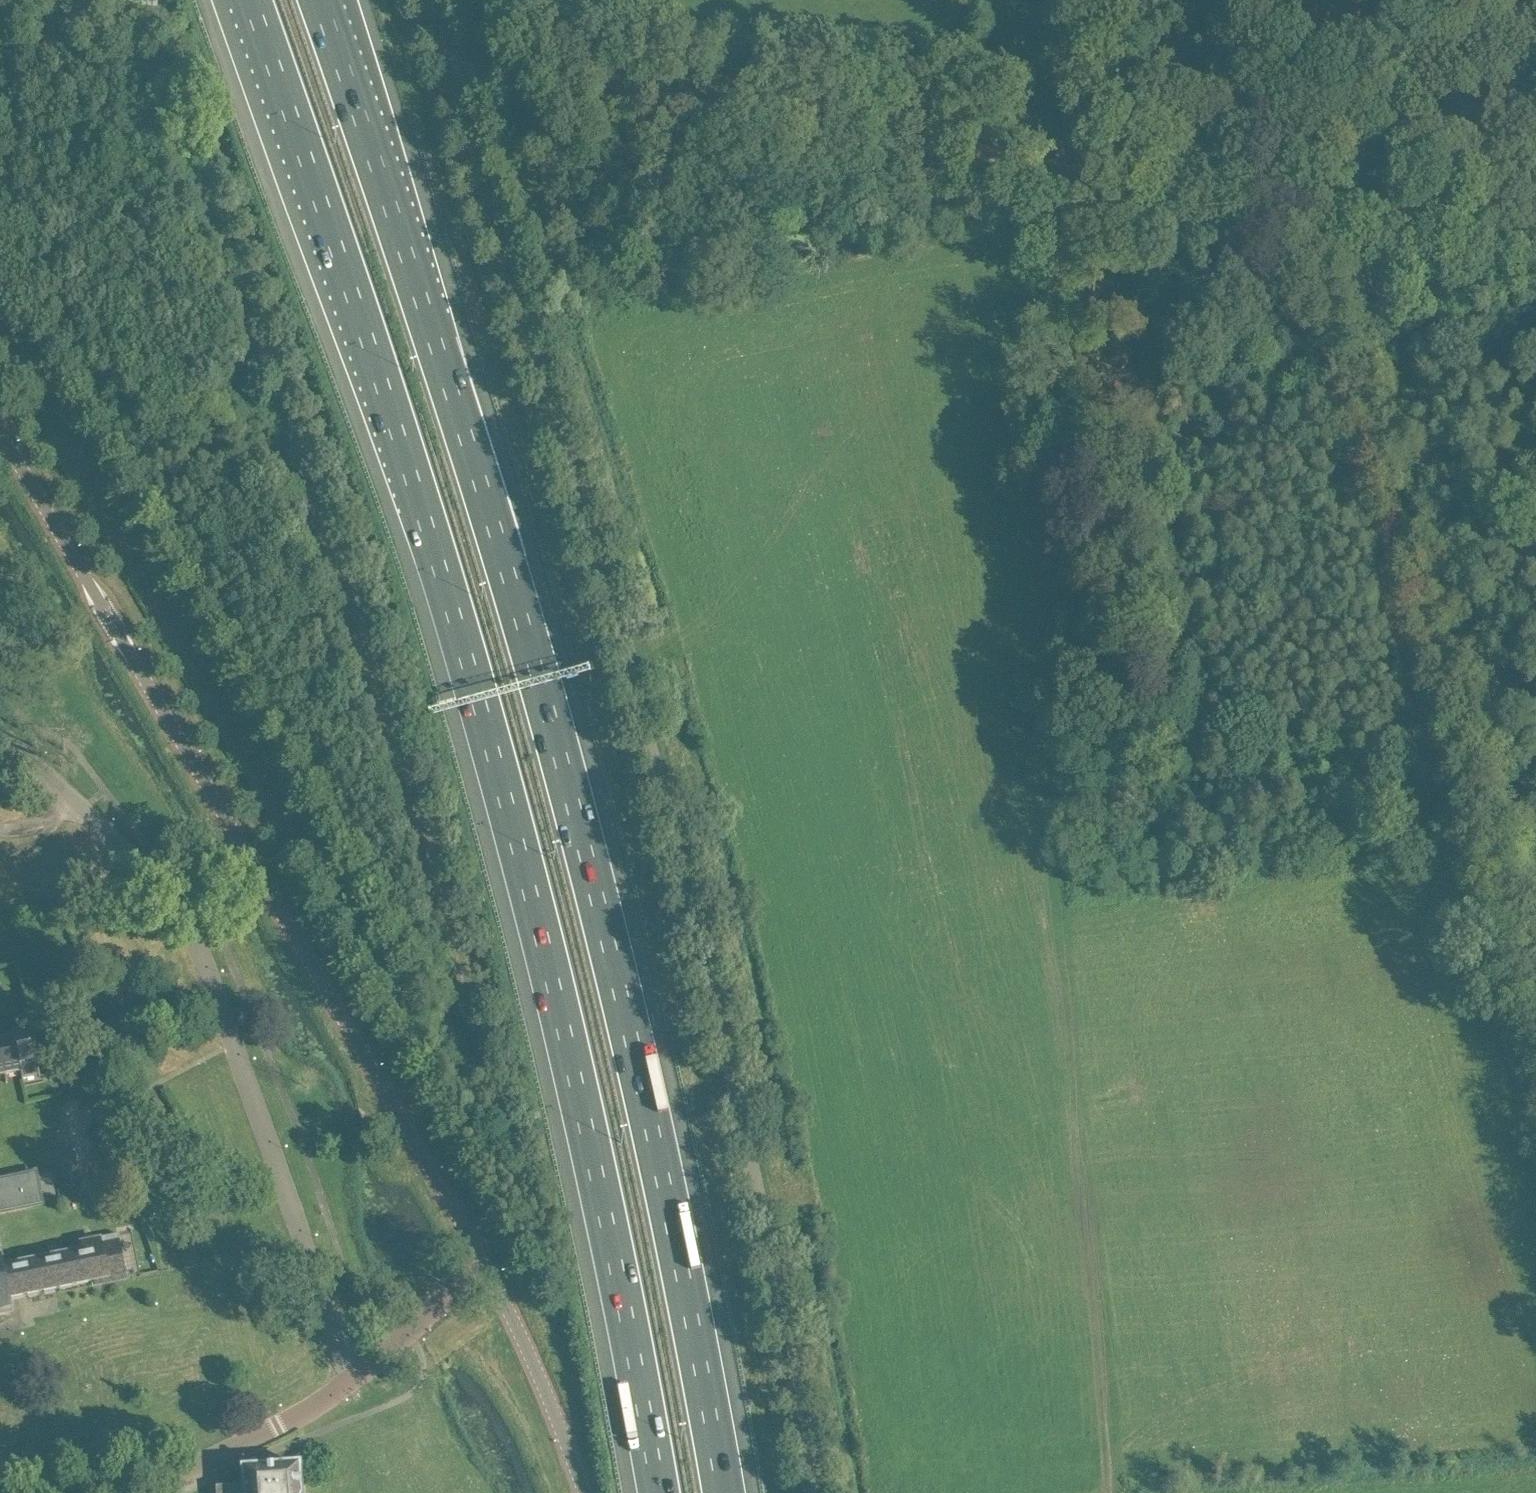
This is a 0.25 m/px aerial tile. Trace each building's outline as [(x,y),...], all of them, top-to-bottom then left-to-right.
[(5,1076),(6,1083),(8,1082),(6,1076),(21,1073),(22,1080),(23,1079),(24,1079),(24,1078),(38,1075),(39,1076),(40,1076),(29,1019),(27,1020),(28,1022),(13,1025),(12,1023),(11,1023),(13,1032),(0,1034),(0,1077),(5,1076)] [(2,1211),(3,1212),(4,1212),(4,1210),(14,1208),(15,1210),(16,1210),(16,1208),(27,1206),(27,1207),(28,1207),(28,1205),(32,1205),(34,1204),(39,1203),(39,1205),(40,1205),(40,1203),(42,1202),(42,1201),(40,1201),(38,1194),(40,1193),(40,1192),(38,1192),(36,1185),(38,1184),(38,1183),(36,1183),(35,1175),(36,1175),(36,1172),(34,1172),(32,1172),(33,1174),(22,1176),(22,1175),(20,1175),(21,1177),(10,1179),(10,1177),(8,1177),(9,1179),(0,1181),(0,1211),(2,1211)] [(9,1299),(18,1297),(25,1295),(29,1295),(94,1281),(97,1281),(98,1284),(126,1279),(125,1276),(117,1237),(114,1237),(82,1244),(84,1252),(70,1255),(16,1266),(13,1266),(7,1267),(3,1268),(2,1264),(5,1263),(5,1262),(2,1263),(0,1255),(0,1300),(9,1299)] [(300,1465),(242,1469),(243,1487),(218,1489),(218,1492),(302,1492),(300,1465)]
